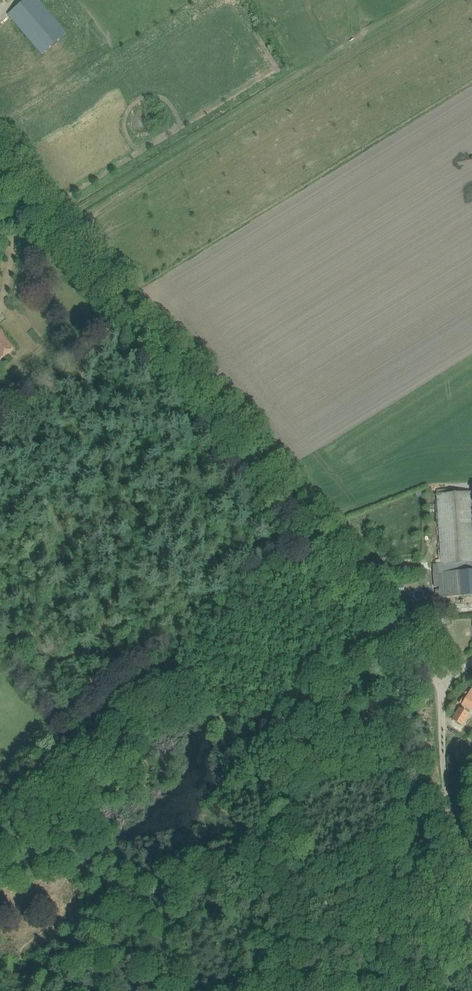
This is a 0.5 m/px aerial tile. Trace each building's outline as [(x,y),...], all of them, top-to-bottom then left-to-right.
[(67,33),(39,0),(24,0),(7,15),(41,54),(67,33)] [(13,348),(0,333),(0,359),(13,348)] [(435,564),(438,564),(440,590),(436,590),(436,598),(471,595),(471,492),(437,494),(441,559),(435,560),(435,564)] [(402,581),(395,582),(396,591),(403,590),(402,581)] [(469,708),(471,710),(471,708),(471,688),(470,687),(463,698),(465,699),(462,704),(465,706),(463,708),(460,707),(453,718),(462,724),(470,712),(467,711),(469,708)]
